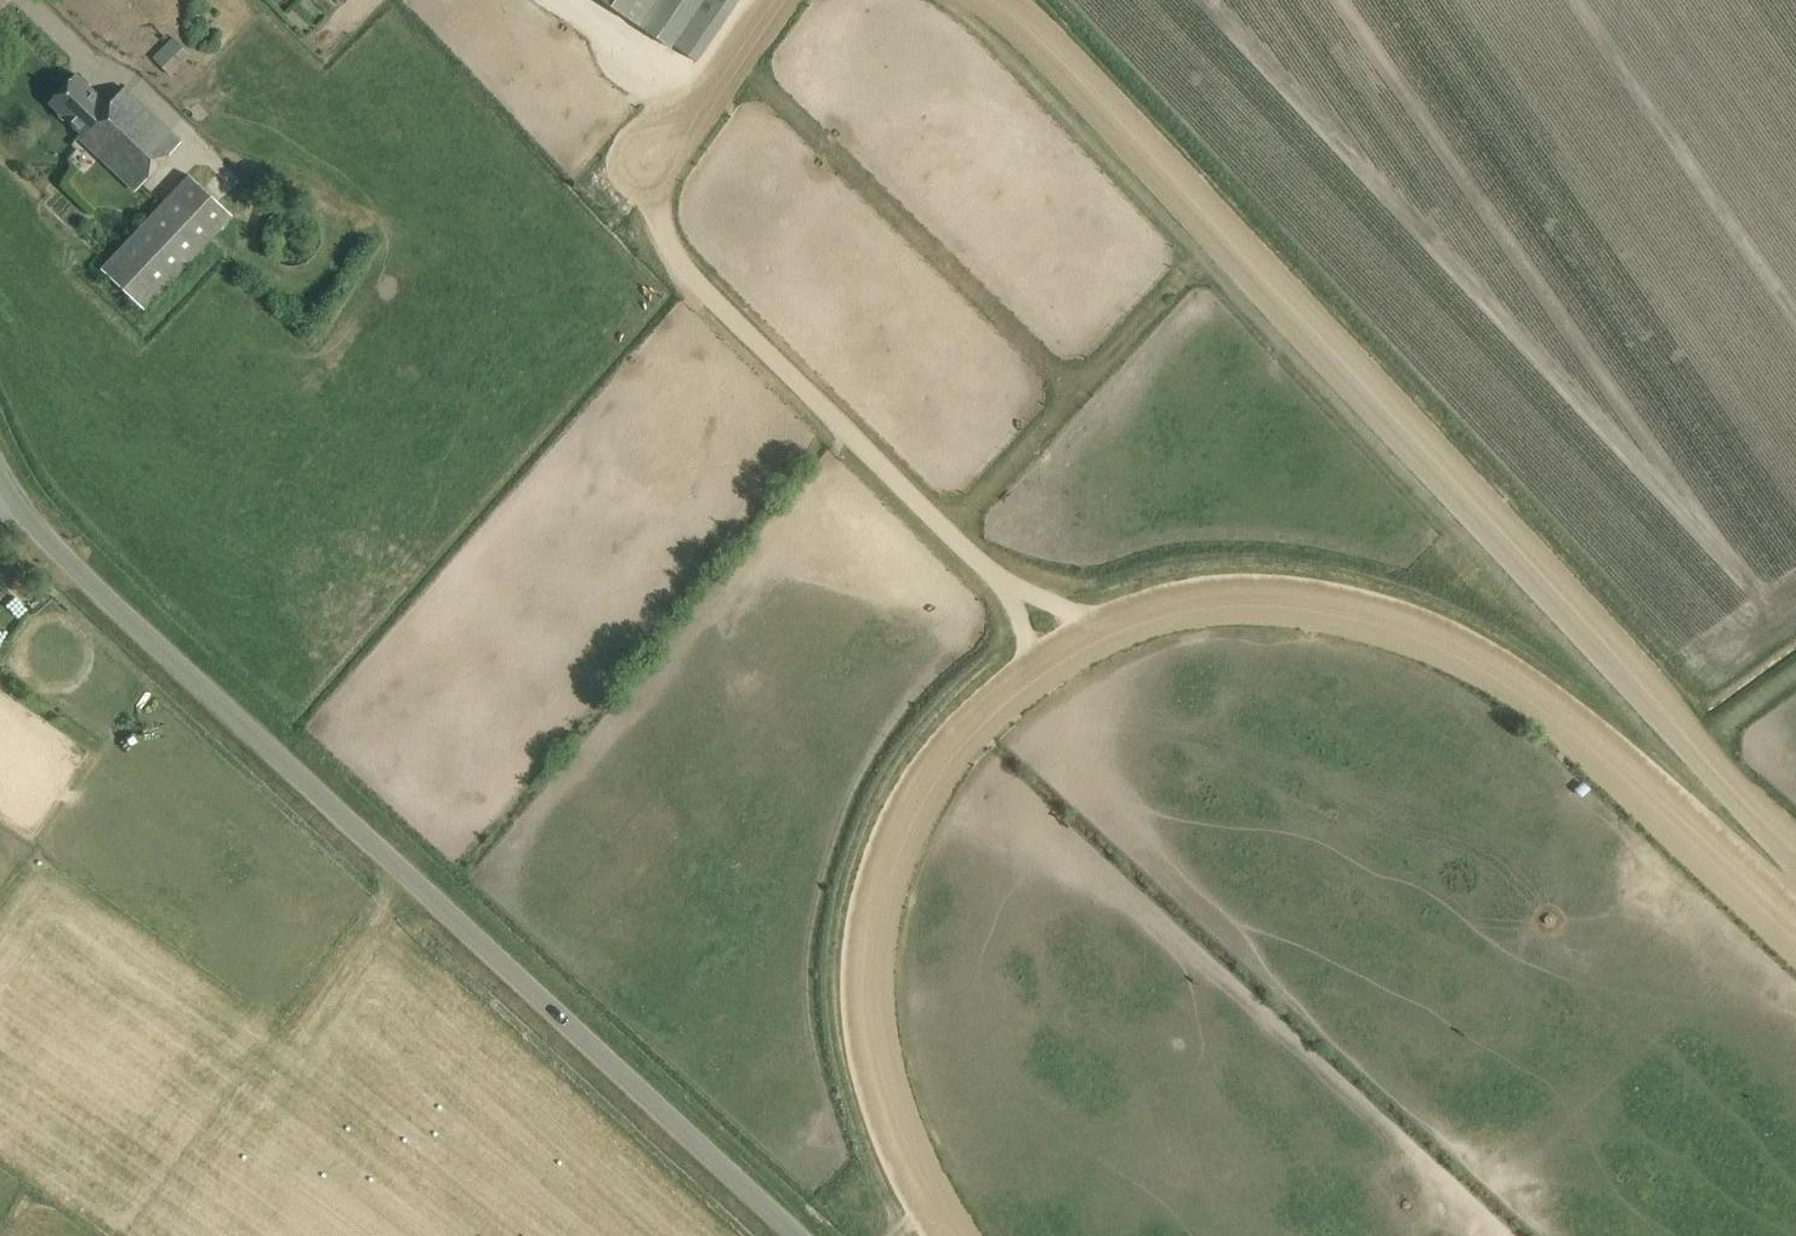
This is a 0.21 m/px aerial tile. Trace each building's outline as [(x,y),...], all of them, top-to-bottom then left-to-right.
[(642,28),(672,49),(674,46),(697,62),(739,0),(601,0),(642,28)] [(154,58),(171,75),(191,55),(173,38),(154,58)] [(107,108),(75,76),(48,105),(80,136),(77,139),(134,194),(179,146),(123,92),(107,108)] [(190,176),(102,270),(146,312),(235,217),(190,176)]
